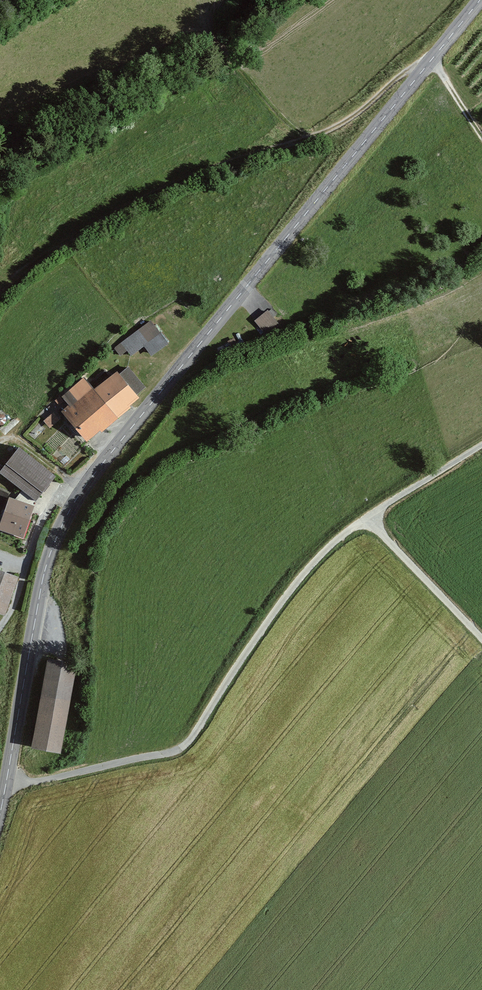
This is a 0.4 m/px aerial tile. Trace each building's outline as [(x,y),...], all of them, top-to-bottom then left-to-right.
[(268,308),(254,319),(267,335),(281,324),(268,308)] [(166,344),(150,322),(113,348),(123,362),(144,347),(150,356),(166,344)] [(139,399),(116,373),(94,391),(84,379),(62,397),(70,407),(63,414),(87,442),(139,399)] [(0,471),(0,472),(34,500),(53,476),(18,448),(0,471)] [(9,498),(0,523),(0,529),(22,537),(33,506),(9,498)] [(17,574),(0,568),(0,612),(3,613),(17,574)] [(76,661),(47,656),(31,745),(60,750),(76,661)]
